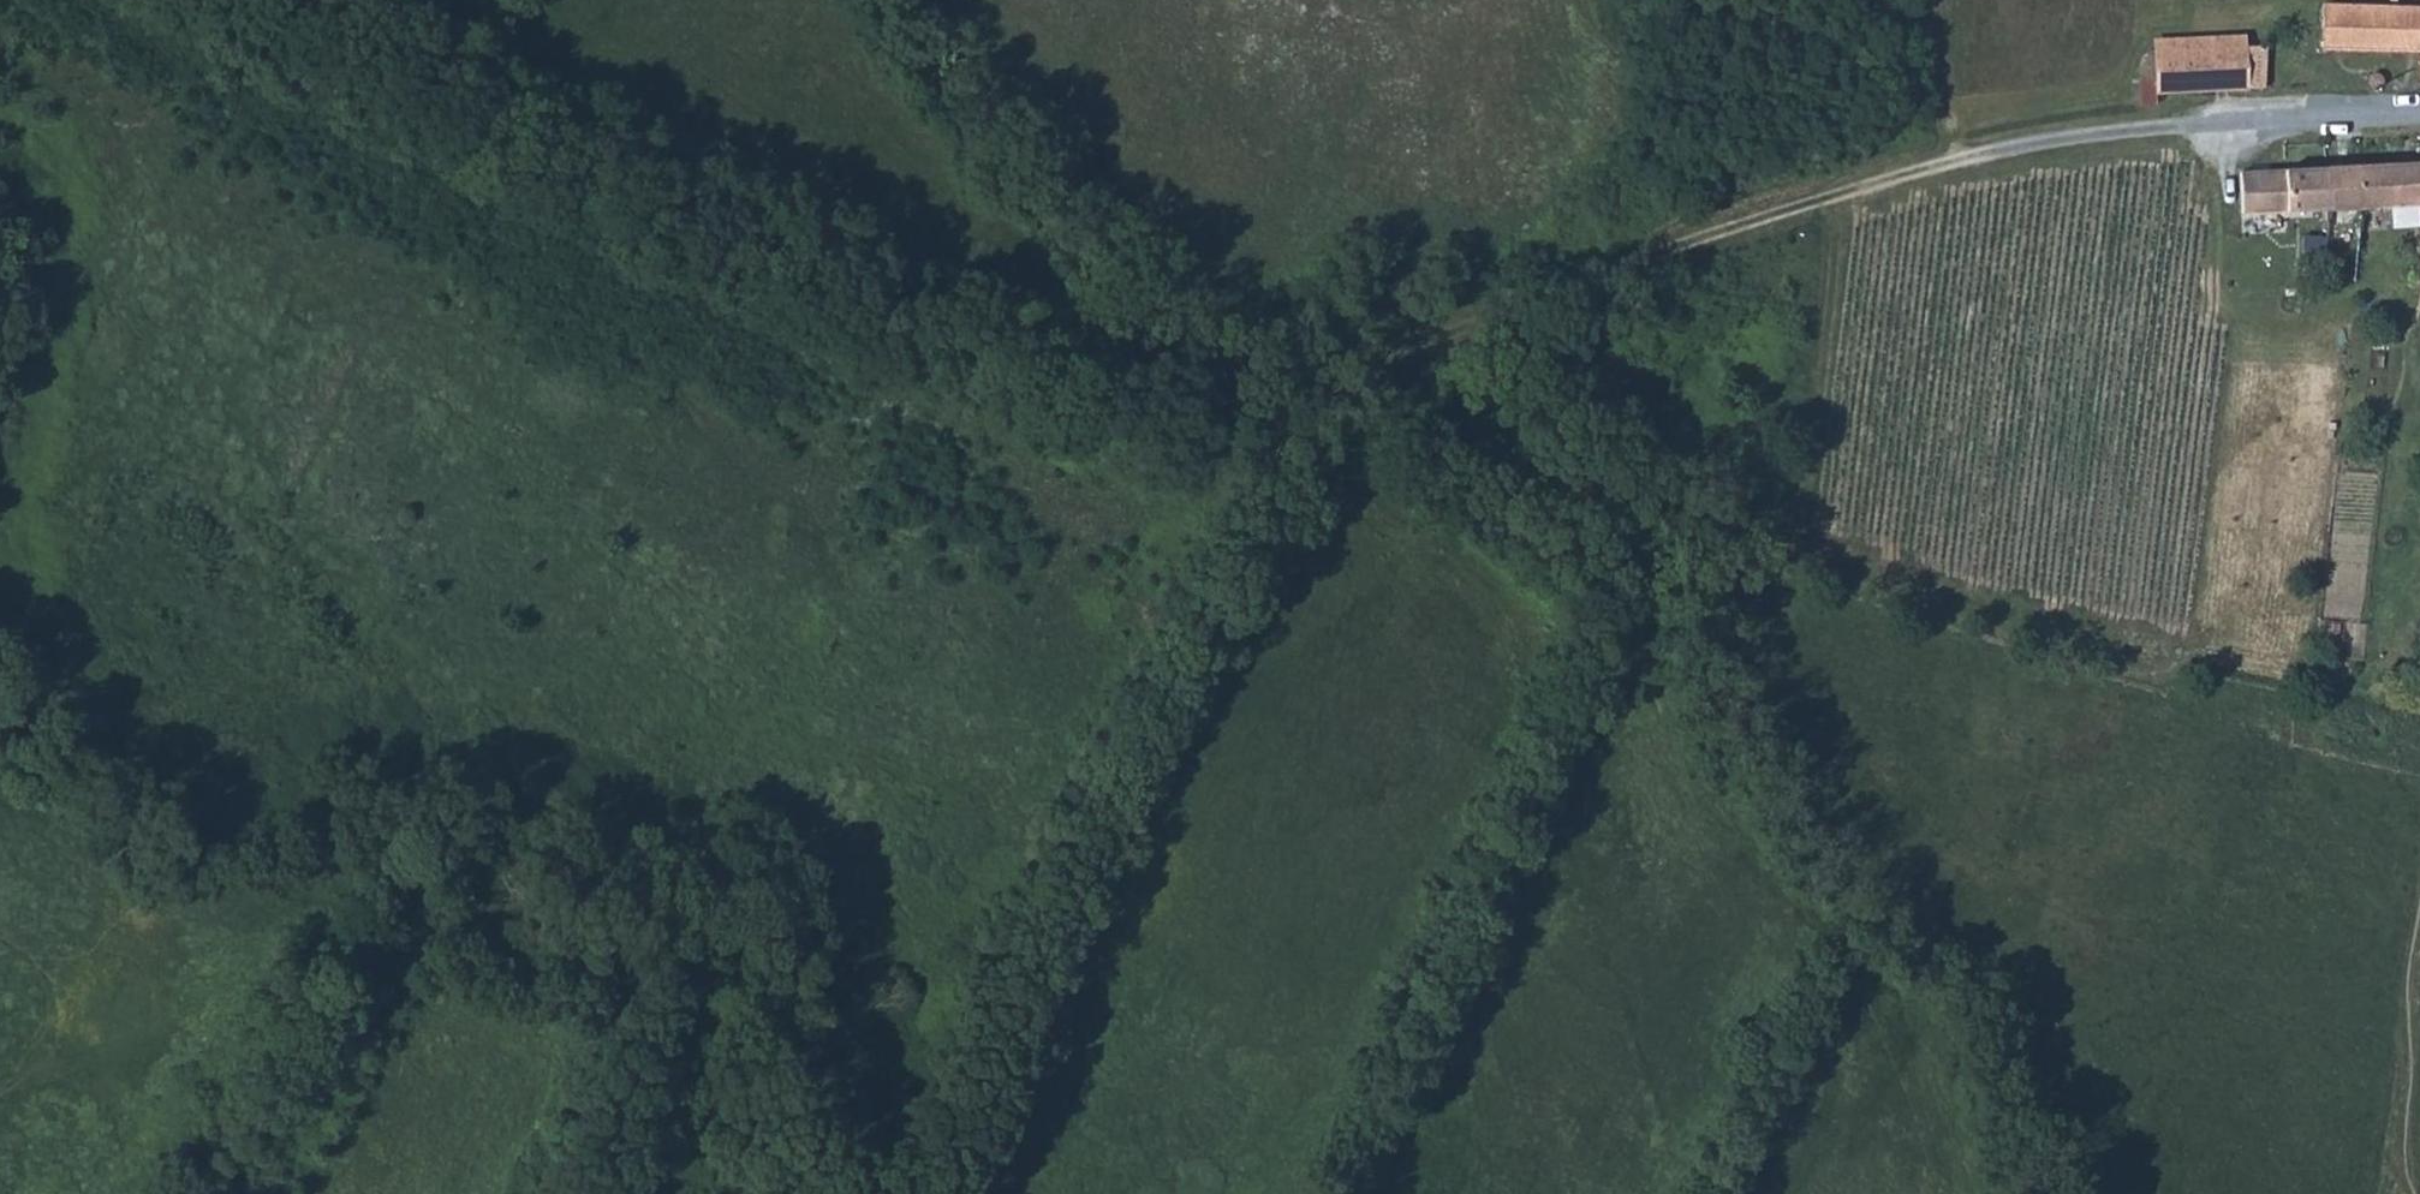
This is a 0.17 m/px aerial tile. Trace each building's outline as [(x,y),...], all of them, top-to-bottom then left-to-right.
[(2419,46),(2419,6),(2324,1),(2321,40),(2419,46)] [(2154,98),(2154,88),(2263,84),(2266,42),(2244,45),(2153,45),(2153,72),(2137,73),(2137,99),(2154,98)] [(2362,75),(2361,89),(2373,88),(2373,75),(2362,75)] [(2347,162),(2363,161),(2362,148),(2347,149),(2347,162)] [(2419,199),(2419,158),(2363,161),(2365,202),(2419,199)] [(2332,204),(2365,202),(2363,161),(2347,162),(2330,163),(2332,204)] [(2240,168),(2242,210),(2242,216),(2252,215),(2252,210),(2332,204),(2330,163),(2240,168)]
